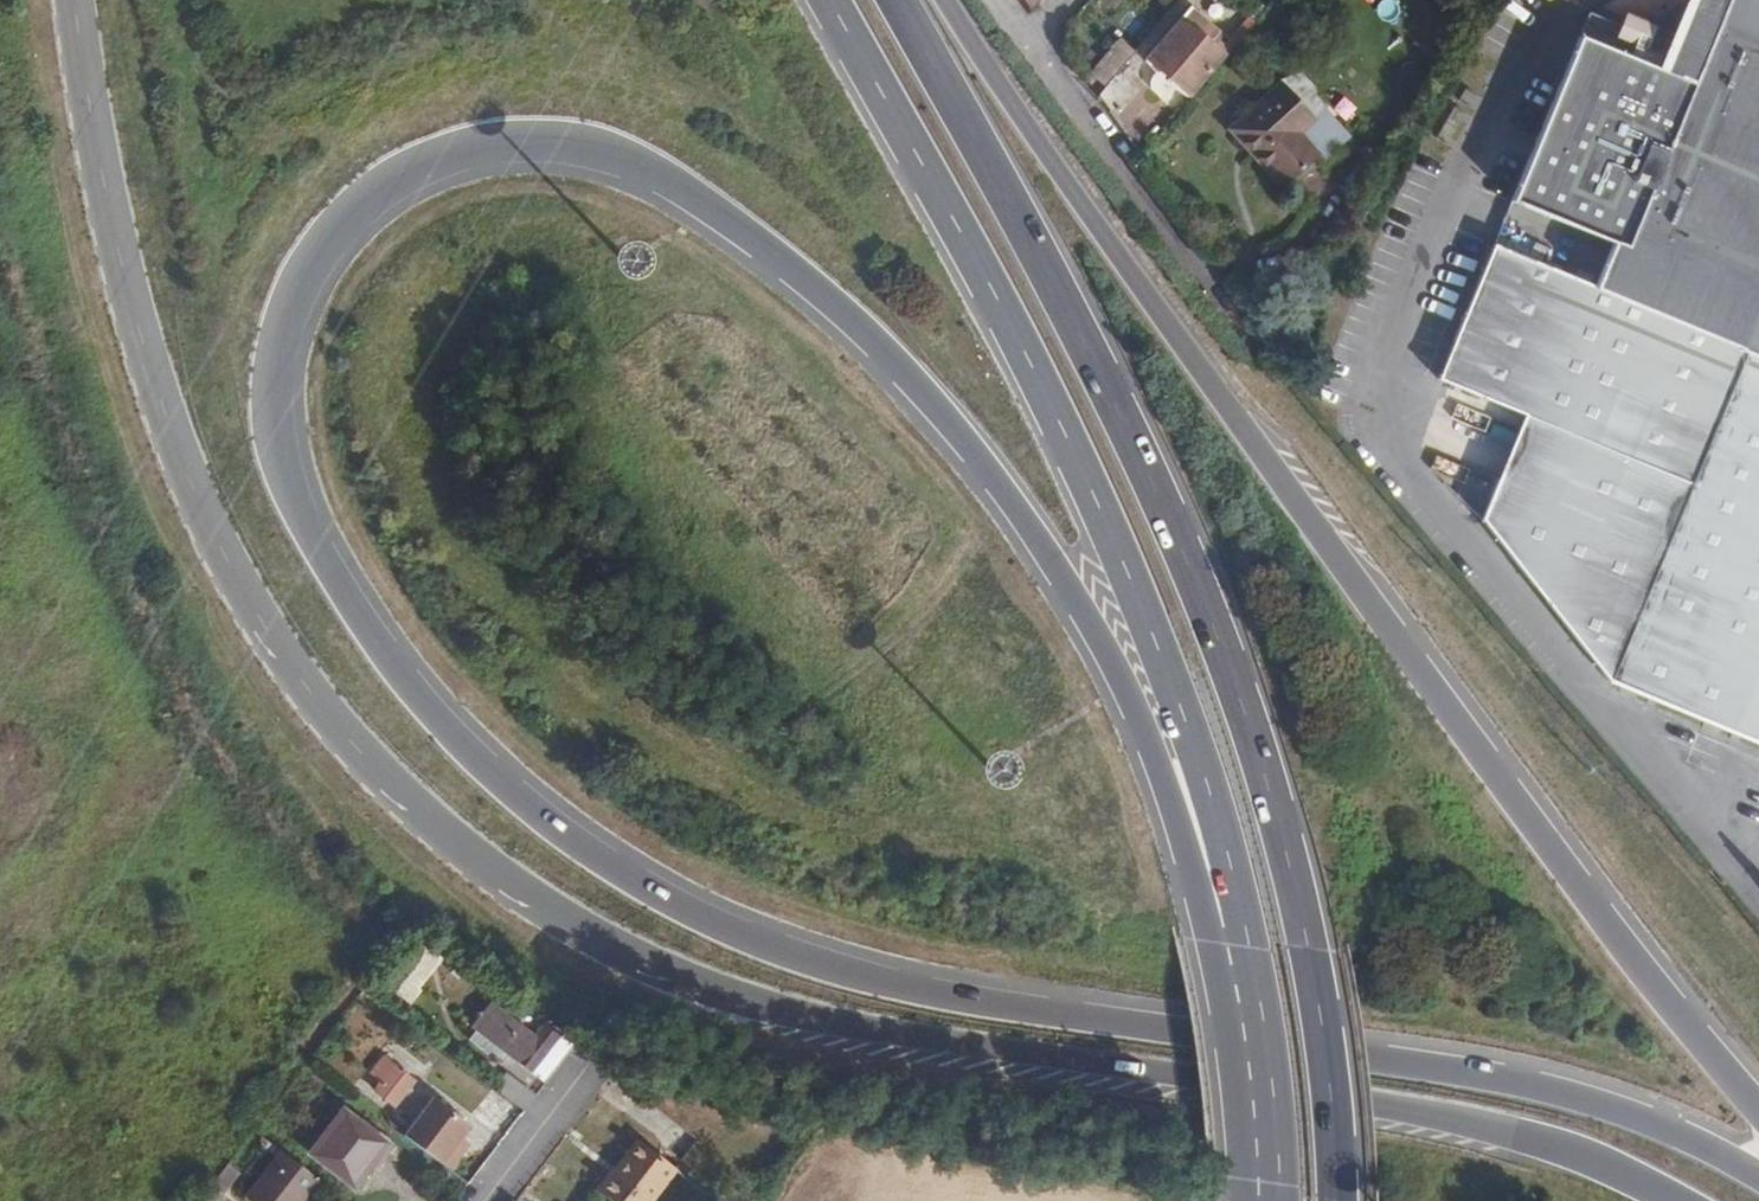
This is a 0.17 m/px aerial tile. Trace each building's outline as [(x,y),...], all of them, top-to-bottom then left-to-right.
[(1593,21),(1525,184),(1640,231),(1622,273),(1508,226),(1452,359),(1540,398),(1497,500),(1628,669),(1758,724),(1758,0),(1736,0),(1707,70),(1593,21)] [(1675,56),(1707,70),(1736,0),(1698,0),(1675,56)] [(1193,2),(1149,52),(1189,89),(1225,49),(1218,40),(1222,36),(1217,31),(1220,26),(1193,2)] [(1101,81),(1131,52),(1120,40),(1090,69),(1101,81)] [(1128,76),(1177,107),(1187,90),(1138,60),(1128,76)] [(1288,83),(1242,121),(1261,145),(1254,150),(1284,186),(1321,155),(1301,133),(1318,117),(1288,83)] [(397,954),(372,987),(401,1009),(416,990),(412,985),(434,958),(414,942),(401,959),(397,954)] [(483,1039),(476,1048),(496,1064),(506,1054),(527,1070),(555,1033),(541,1021),(530,1035),(498,1012),(481,1033),(483,1039)] [(392,1043),(383,1054),(415,1080),(423,1070),(392,1043)] [(380,1077),(369,1092),(382,1102),(403,1073),(380,1057),(370,1068),(380,1077)] [(440,1165),(468,1126),(428,1097),(400,1136),(440,1165)] [(340,1111),(311,1151),(353,1183),(383,1144),(340,1111)] [(594,1189),(610,1200),(645,1200),(672,1165),(633,1137),(594,1189)] [(282,1154),(246,1200),(304,1200),(319,1182),(282,1154)] [(199,1199),(202,1200),(221,1200),(242,1174),(226,1162),(199,1199)]
